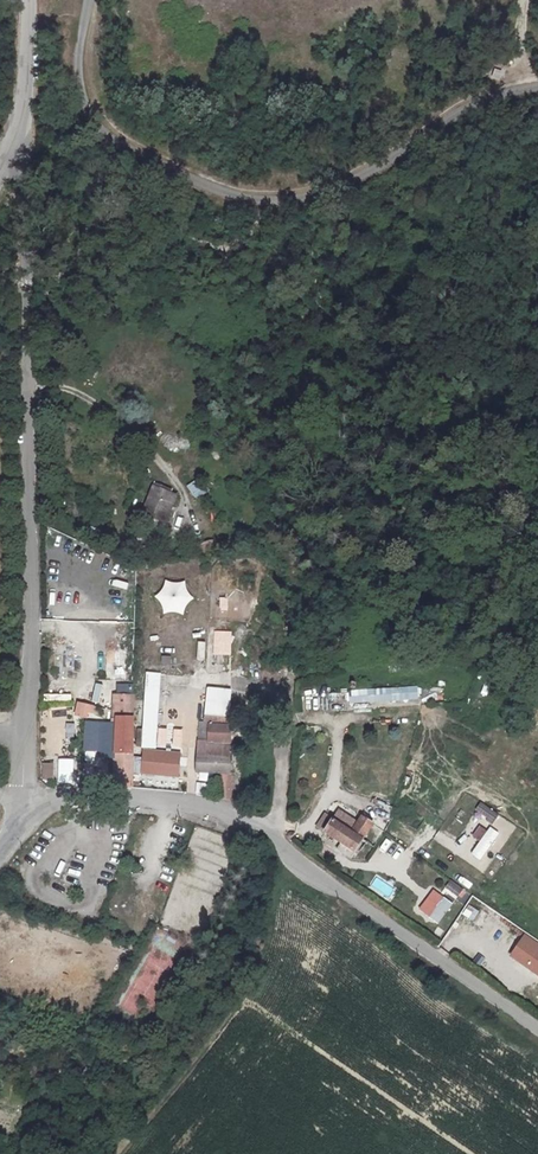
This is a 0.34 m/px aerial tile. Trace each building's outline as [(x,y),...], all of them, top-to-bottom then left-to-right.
[(188,487),(197,500),(209,493),(201,479),(188,487)] [(176,494),(153,485),(141,513),(165,522),(176,494)] [(117,537),(90,526),(87,533),(114,544),(117,537)] [(182,615),(199,600),(183,582),(176,588),(172,583),(155,598),(170,616),(178,610),(182,615)] [(50,606),(59,605),(58,587),(49,587),(50,606)] [(74,605),(73,587),(63,587),(64,605),(74,605)] [(161,674),(148,673),(143,747),(156,748),(161,674)] [(103,686),(96,684),(92,701),(99,703),(103,686)] [(117,684),(116,694),(134,695),(135,685),(117,684)] [(399,687),(348,691),(349,704),(392,701),(417,699),(417,686),(399,687)] [(206,688),(203,720),(207,721),(206,737),(197,736),(193,774),(219,774),(219,800),(229,799),(232,689),(206,688)] [(132,787),(134,695),(116,694),(116,709),(112,709),(111,721),(111,723),(116,723),(115,757),(114,787),(132,787)] [(78,703),(75,715),(91,719),(94,707),(78,703)] [(111,723),(111,721),(86,720),(85,750),(101,751),(101,757),(115,757),(116,723),(111,723)] [(181,754),(145,750),(143,773),(179,777),(181,754)] [(74,760),(60,760),(59,782),(73,783),(74,760)] [(55,763),(43,763),(42,780),(54,780),(55,763)] [(499,815),(481,803),(474,813),(492,825),(499,815)] [(339,809),(333,818),(351,831),(357,822),(339,809)] [(339,845),(337,849),(352,859),(366,840),(372,845),(382,831),(362,816),(357,822),(351,831),(333,818),(326,813),(315,828),(339,845)] [(479,842),(487,832),(480,826),(472,837),(479,842)] [(479,842),(471,852),(480,859),(499,834),(490,828),(487,832),(479,842)] [(376,875),(368,885),(389,901),(397,890),(376,875)] [(450,881),(445,888),(457,897),(462,890),(450,881)] [(433,891),(419,909),(438,923),(451,904),(433,891)] [(478,912),(468,905),(462,914),(472,921),(478,912)] [(481,910),(473,922),(479,926),(487,914),(481,910)] [(509,956),(537,976),(537,943),(525,934),(509,956)] [(120,1006),(145,1020),(177,963),(153,949),(120,1006)]
